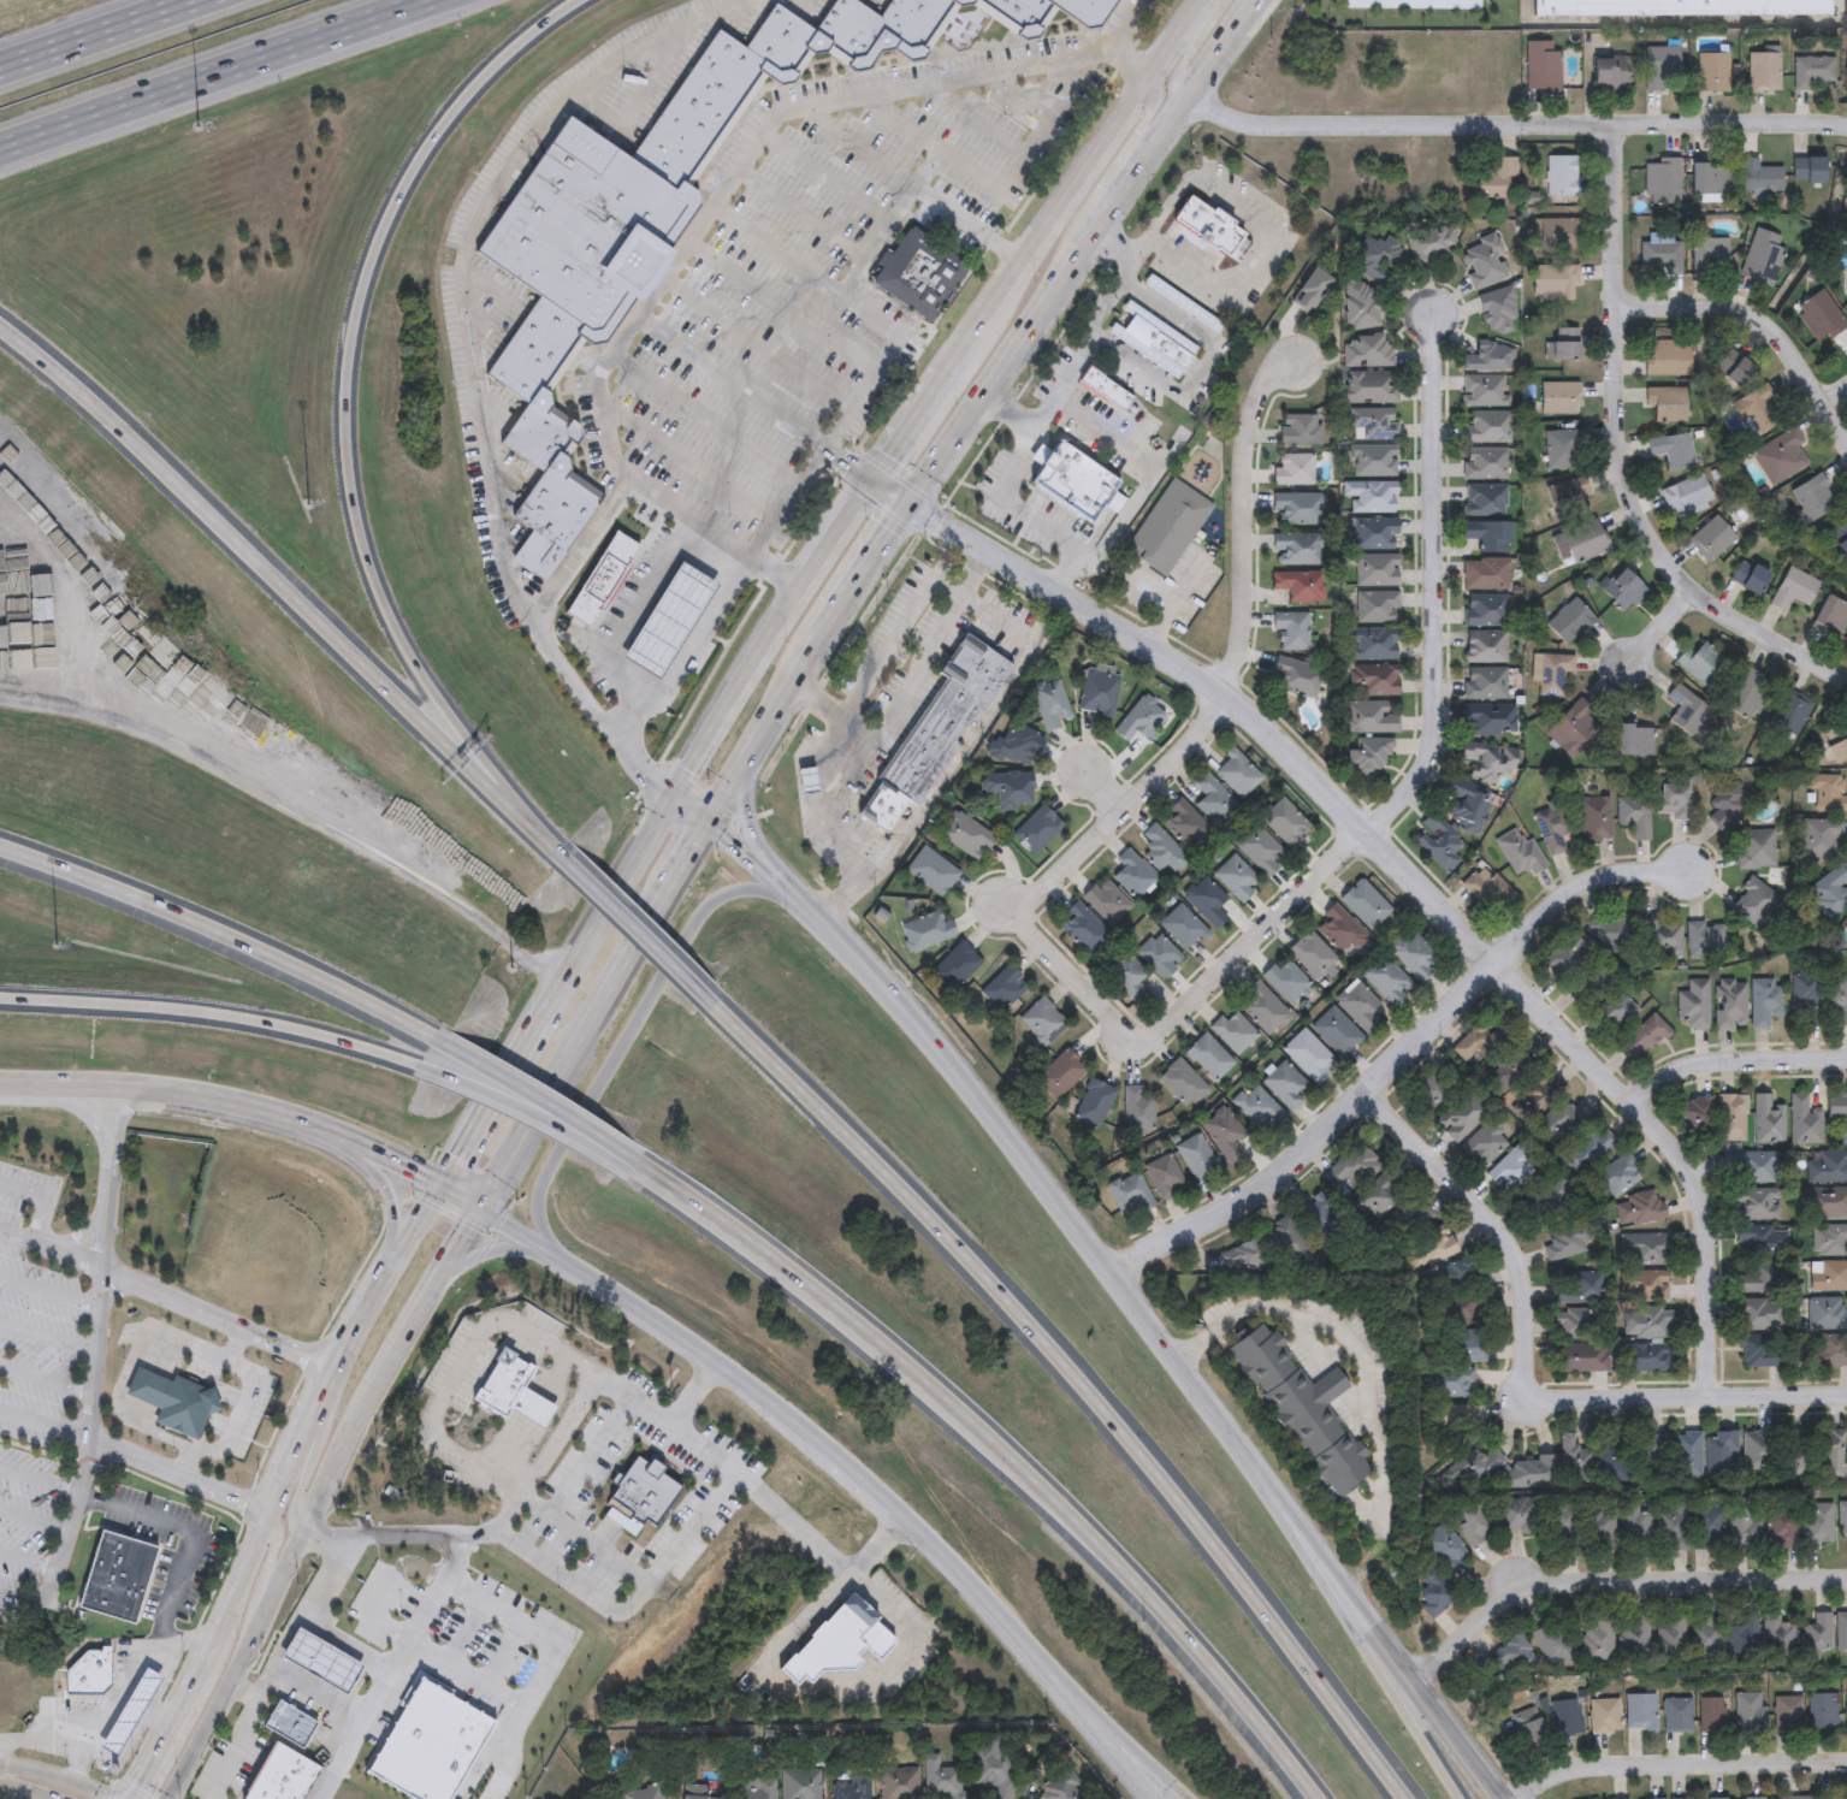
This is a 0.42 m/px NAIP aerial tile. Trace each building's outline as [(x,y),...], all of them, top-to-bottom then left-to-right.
[(473,251),(535,297),(484,375),(523,404),(497,444),(538,474),(508,519),(529,532),(517,549),(534,561),(529,573),(544,584),(602,498),(567,473),(564,461),(579,440),(575,425),(549,408),(546,393),(580,345),(586,347),(600,344),(631,303),(651,280),(664,253),(697,206),(694,193),(688,188),(762,79),(774,85),(787,85),(809,58),(822,54),(848,72),(863,70),(874,57),(887,53),(904,63),(920,60),(957,8),(967,6),(1019,41),(1035,39),(1054,13),(1081,30),(1096,28),(1116,0),(889,0),(877,17),(852,0),(833,0),(811,30),(772,4),(741,48),(715,30),(624,160),(564,116),(473,251)] [(1829,0),(1535,0),(1535,15),(1829,16),(1829,0)] [(1559,91),(1526,91),(1526,42),(1553,42),(1553,52),(1559,52),(1559,91)] [(1645,89),(1645,47),(1679,47),(1679,77),(1669,77),(1669,89),(1645,89)] [(1778,90),(1748,90),(1748,52),(1778,52),(1778,90)] [(1728,90),(1695,90),(1697,53),(1728,53),(1728,90)] [(1593,91),(1593,57),(1626,57),(1626,91),(1593,91)] [(1793,84),(1793,57),(1834,57),(1834,84),(1793,84)] [(1517,156),(1517,181),(1510,181),(1510,199),(1478,199),(1478,166),(1494,166),(1494,156),(1517,156)] [(1546,196),(1546,156),(1579,156),(1579,196),(1546,196)] [(1823,156),(1823,183),(1792,183),(1792,156),(1823,156)] [(1758,166),(1782,166),(1782,190),(1741,190),(1741,158),(1758,158),(1758,166)] [(1679,159),(1679,203),(1645,203),(1645,159),(1679,159)] [(1689,194),(1689,162),(1728,162),(1728,194),(1689,194)] [(1170,220),(1186,196),(1208,212),(1212,207),(1233,223),(1231,225),(1243,233),(1226,256),(1214,248),(1213,250),(1170,220)] [(1579,218),(1579,250),(1534,250),(1534,218),(1579,218)] [(870,282),(880,267),(874,264),(883,250),(888,254),(908,225),(966,266),(928,322),(870,282)] [(1455,259),(1411,262),(1408,232),(1451,227),(1455,259)] [(1740,277),(1756,229),(1787,238),(1771,286),(1740,277)] [(1384,289),(1349,268),(1371,232),(1401,250),(1389,272),(1392,274),(1384,289)] [(1639,242),(1648,242),(1648,233),(1670,233),(1670,241),(1680,241),(1681,274),(1640,276),(1639,242)] [(1479,245),(1476,239),(1493,235),(1508,279),(1473,290),(1460,251),(1479,245)] [(1688,273),(1688,238),(1727,238),(1727,273),(1688,273)] [(1576,265),(1576,296),(1533,296),(1533,265),(1576,265)] [(1068,353),(1154,406),(1160,406),(1160,391),(1192,415),(1220,378),(1208,369),(1229,342),(1219,336),(1219,320),(1148,276),(1142,286),(1129,278),(1132,272),(1123,266),(1068,353)] [(1330,282),(1313,270),(1290,303),(1307,315),(1330,282)] [(1380,329),(1344,331),(1342,285),(1367,284),(1367,290),(1378,289),(1380,329)] [(1476,295),(1511,288),(1517,319),(1510,320),(1512,332),(1484,337),(1476,295)] [(1845,324),(1817,342),(1794,307),(1822,289),(1845,324)] [(1576,330),(1576,360),(1544,360),(1544,342),(1556,342),(1556,330),(1576,330)] [(1395,367),(1342,367),(1342,337),(1384,337),(1384,347),(1395,347),(1395,367)] [(1645,374),(1645,341),(1689,341),(1689,374),(1645,374)] [(1511,345),(1511,372),(1461,372),(1461,355),(1474,355),(1474,345),(1511,345)] [(1736,389),(1712,367),(1730,348),(1753,369),(1736,389)] [(1123,412),(1131,398),(1085,367),(1077,380),(1123,412)] [(1345,373),(1397,373),(1397,404),(1345,404),(1345,373)] [(1462,407),(1462,377),(1508,377),(1508,407),(1462,407)] [(1540,414),(1540,381),(1579,381),(1579,414),(1540,414)] [(1731,404),(1764,383),(1774,397),(1769,401),(1781,420),(1753,438),(1731,404)] [(1653,422),(1653,407),(1645,407),(1645,387),(1685,387),(1685,422),(1653,422)] [(1349,409),(1396,410),(1395,440),(1360,440),(1360,431),(1349,430),(1349,409)] [(1510,444),(1463,444),(1463,413),(1510,413),(1510,444)] [(1319,446),(1279,446),(1279,415),(1319,415),(1319,446)] [(1804,442),(1796,445),(1807,464),(1770,486),(1751,451),(1794,426),(1804,442)] [(1546,469),(1546,431),(1580,431),(1580,469),(1546,469)] [(1646,438),(1689,433),(1693,468),(1667,472),(1664,454),(1648,456),(1646,438)] [(1028,460),(1037,445),(1049,452),(1058,440),(1119,480),(1090,525),(1028,484),(1038,467),(1028,460)] [(1396,477),(1352,477),(1352,446),(1396,446),(1396,477)] [(1464,480),(1464,449),(1506,449),(1506,480),(1464,480)] [(1312,486),(1275,486),(1275,455),(1312,455),(1312,486)] [(1668,511),(1658,491),(1699,473),(1713,504),(1676,521),(1671,510),(1668,511)] [(1788,492),(1818,473),(1839,507),(1807,525),(1788,492)] [(1545,486),(1583,477),(1587,492),(1581,493),(1585,513),(1553,520),(1545,486)] [(1124,556),(1167,581),(1213,505),(1170,479),(1124,556)] [(1343,498),(1343,484),(1396,484),(1396,514),(1351,514),(1351,498),(1343,498)] [(1506,486),(1506,516),(1464,516),(1464,486),(1506,486)] [(1322,526),(1279,526),(1279,513),(1272,513),(1272,495),(1322,495),(1322,526)] [(1096,546),(1110,524),(1095,515),(1081,536),(1096,546)] [(1735,538),(1707,563),(1687,542),(1715,516),(1735,538)] [(1825,534),(1846,516),(1846,560),(1825,534)] [(1609,549),(1563,567),(1550,538),(1596,519),(1609,549)] [(1397,550),(1355,550),(1355,520),(1397,520),(1397,550)] [(1506,522),(1506,554),(1475,554),(1475,540),(1462,540),(1462,522),(1506,522)] [(563,613),(614,531),(638,545),(627,563),(629,564),(600,611),(598,609),(587,627),(563,613)] [(1320,566),(1273,566),(1273,535),(1320,535),(1320,566)] [(1356,587),(1356,556),(1397,556),(1397,587),(1356,587)] [(1754,597),(1728,581),(1740,560),(1768,575),(1754,597)] [(1508,561),(1508,590),(1462,590),(1462,561),(1508,561)] [(681,563),(716,585),(657,681),(622,659),(681,563)] [(1623,614),(1597,588),(1620,566),(1646,592),(1623,614)] [(1807,606),(1790,598),(1784,611),(1769,604),(1787,567),(1819,582),(1807,606)] [(1287,604),(1287,591),(1272,591),(1272,573),(1322,573),(1322,604),(1287,604)] [(1355,625),(1355,592),(1397,592),(1397,625),(1355,625)] [(1825,594),(1846,606),(1846,639),(1846,641),(1811,623),(1825,594)] [(1506,627),(1463,627),(1463,596),(1506,596),(1506,627)] [(1544,625),(1573,598),(1593,620),(1564,646),(1544,625)] [(1308,614),(1308,652),(1280,652),(1280,631),(1272,631),(1272,614),(1308,614)] [(4,625),(25,625),(25,664),(4,664),(4,625)] [(1397,629),(1397,659),(1349,659),(1349,629),(1397,629)] [(1504,663),(1464,663),(1464,633),(1504,633),(1504,663)] [(858,816),(889,835),(908,804),(920,811),(1009,665),(961,636),(937,676),(942,678),(858,816)] [(1676,659),(1703,638),(1725,665),(1698,687),(1676,659)] [(160,669),(148,683),(130,668),(142,653),(160,669)] [(195,668),(166,700),(150,687),(179,653),(195,668)] [(1563,696),(1537,696),(1537,682),(1532,682),(1532,655),(1573,655),(1573,673),(1563,673),(1563,696)] [(1274,691),(1278,675),(1271,673),(1274,658),(1324,670),(1316,700),(1274,691)] [(1078,712),(1084,667),(1119,671),(1112,717),(1078,712)] [(1397,667),(1397,697),(1361,697),(1361,687),(1348,687),(1348,667),(1397,667)] [(1748,721),(1722,706),(1744,667),(1770,680),(1748,721)] [(1505,669),(1505,699),(1463,699),(1463,669),(1505,669)] [(1042,730),(1030,688),(1059,680),(1071,722),(1042,730)] [(1688,738),(1668,720),(1677,708),(1664,697),(1676,683),(1710,711),(1688,738)] [(1790,740),(1764,724),(1784,690),(1811,705),(1790,740)] [(1133,730),(1126,742),(1114,734),(1139,696),(1166,714),(1148,740),(1133,730)] [(1592,711),(1586,716),(1598,729),(1570,757),(1545,732),(1579,698),(1592,711)] [(1343,734),(1343,703),(1387,703),(1387,715),(1396,715),(1396,734),(1343,734)] [(1463,705),(1514,705),(1514,735),(1463,735),(1463,705)] [(984,754),(991,736),(1002,740),(1010,723),(1042,736),(1035,757),(1029,754),(1023,769),(984,754)] [(1614,757),(1614,727),(1652,727),(1652,757),(1614,757)] [(1846,727),(1846,732),(1846,758),(1831,762),(1824,733),(1846,727)] [(1345,750),(1355,750),(1355,739),(1391,739),(1391,757),(1385,757),(1385,769),(1374,769),(1374,776),(1345,776),(1345,750)] [(1457,761),(1458,742),(1517,748),(1514,776),(1494,775),(1493,782),(1468,779),(1469,762),(1457,761)] [(1262,779),(1241,800),(1212,771),(1233,750),(1262,779)] [(1195,805),(1204,797),(1192,785),(1204,773),(1241,810),(1219,830),(1195,805)] [(978,774),(1031,774),(1031,805),(1014,805),(1014,811),(995,811),(995,794),(978,794),(978,774)] [(1841,797),(1846,797),(1846,812),(1812,812),(1812,775),(1841,775),(1841,797)] [(1474,834),(1443,821),(1454,798),(1444,794),(1451,779),(1491,795),(1474,834)] [(1707,821),(1718,780),(1744,787),(1733,827),(1707,821)] [(1671,815),(1657,815),(1657,785),(1688,785),(1688,821),(1671,821),(1671,815)] [(1292,852),(1259,818),(1279,797),(1313,832),(1292,852)] [(1611,841),(1580,842),(1579,798),(1609,797),(1611,841)] [(1632,841),(1632,825),(1616,825),(1616,797),(1648,797),(1648,841),(1632,841)] [(1209,830),(1188,851),(1159,821),(1179,800),(1209,830)] [(1031,857),(1011,835),(1041,805),(1061,827),(1031,857)] [(1534,815),(1562,806),(1569,834),(1559,836),(1563,852),(1546,857),(1534,815)] [(993,836),(976,862),(936,836),(953,811),(993,836)] [(1467,851),(1444,872),(1413,840),(1423,830),(1419,824),(1431,812),(1467,851)] [(1841,821),(1841,839),(1834,839),(1834,857),(1801,857),(1801,821),(1841,821)] [(1174,875),(1166,866),(1158,874),(1139,854),(1149,845),(1141,835),(1152,824),(1189,862),(1174,875)] [(1287,857),(1266,878),(1232,845),(1254,824),(1287,857)] [(1515,877),(1493,840),(1516,827),(1523,840),(1528,836),(1545,866),(1529,876),(1526,870),(1515,877)] [(1775,869),(1738,869),(1738,830),(1775,830),(1775,869)] [(941,899),(904,871),(922,846),(959,875),(941,899)] [(1111,878),(1121,868),(1115,860),(1126,850),(1156,880),(1135,901),(1111,878)] [(1212,876),(1232,856),(1260,883),(1239,904),(1212,876)] [(1512,898),(1490,919),(1460,887),(1484,865),(1512,898)] [(1837,888),(1846,898),(1846,905),(1830,921),(1806,894),(1837,865),(1846,876),(1846,880),(1837,888)] [(1218,909),(1227,918),(1214,931),(1182,898),(1203,876),(1226,900),(1218,909)] [(1101,877),(1130,907),(1109,928),(1081,898),(1101,877)] [(1391,911),(1371,931),(1338,899),(1358,878),(1391,911)] [(1729,915),(1745,878),(1777,890),(1762,928),(1729,915)] [(1054,924),(1075,903),(1109,936),(1088,958),(1054,924)] [(1332,904),(1367,939),(1355,951),(1349,946),(1340,954),(1310,925),(1332,904)] [(1158,925),(1178,905),(1207,933),(1186,953),(1158,925)] [(1617,909),(1634,943),(1606,957),(1590,923),(1617,909)] [(948,919),(955,937),(908,954),(899,925),(940,911),(943,922),(948,919)] [(1659,922),(1681,922),(1681,955),(1642,955),(1642,916),(1659,916),(1659,922)] [(1722,958),(1686,958),(1686,924),(1722,924),(1722,958)] [(1285,952),(1307,930),(1338,961),(1316,983),(1285,952)] [(1135,954),(1155,933),(1183,960),(1161,981),(1135,954)] [(1562,983),(1540,961),(1569,933),(1591,954),(1562,983)] [(1420,983),(1386,949),(1397,937),(1403,945),(1414,934),(1442,963),(1420,983)] [(981,963),(951,993),(929,972),(959,941),(981,963)] [(1414,988),(1393,1010),(1360,976),(1381,954),(1414,988)] [(1137,984),(1148,995),(1136,1007),(1105,976),(1125,955),(1146,976),(1137,984)] [(1283,958),(1309,986),(1289,1006),(1262,978),(1283,958)] [(978,993),(1006,965),(1028,986),(1000,1014),(978,993)] [(1792,1025),(1792,970),(1817,970),(1817,1025),(1792,1025)] [(1824,971),(1846,971),(1846,1025),(1824,1025),(1824,971)] [(1781,1016),(1768,1016),(1768,1029),(1751,1029),(1751,980),(1781,980),(1781,1016)] [(1367,1036),(1333,1002),(1355,981),(1389,1013),(1367,1036)] [(1677,1018),(1677,993),(1687,993),(1687,981),(1709,981),(1709,1029),(1686,1029),(1686,1018),(1677,1018)] [(1745,981),(1745,1030),(1715,1030),(1715,981),(1745,981)] [(1289,1016),(1267,1037),(1233,1004),(1255,983),(1289,1016)] [(1587,1018),(1616,989),(1636,1010),(1608,1038),(1587,1018)] [(1067,1024),(1044,1047),(1017,1020),(1040,998),(1067,1024)] [(1362,1040),(1342,1060),(1309,1028),(1331,1007),(1362,1040)] [(1236,1057),(1209,1030),(1230,1010),(1256,1036),(1236,1057)] [(1669,1030),(1633,1066),(1616,1048),(1651,1013),(1669,1030)] [(1515,1038),(1527,1051),(1498,1078),(1487,1067),(1484,1070),(1476,1063),(1470,1070),(1450,1049),(1476,1024),(1502,1051),(1515,1038)] [(1315,1084),(1281,1051),(1302,1030),(1336,1064),(1315,1084)] [(1183,1053),(1203,1034),(1233,1064),(1213,1084),(1183,1053)] [(1087,1070),(1054,1102),(1032,1079),(1065,1048),(1087,1070)] [(1176,1059),(1208,1090),(1189,1111),(1156,1079),(1176,1059)] [(1302,1100),(1289,1112),(1260,1083),(1281,1063),(1306,1087),(1296,1095),(1302,1100)] [(1433,1112),(1413,1093),(1433,1071),(1454,1091),(1433,1112)] [(1506,1106),(1538,1075),(1545,1082),(1551,1077),(1563,1088),(1526,1125),(1506,1106)] [(1114,1091),(1097,1131),(1071,1119),(1088,1079),(1114,1091)] [(1283,1117),(1261,1137),(1231,1106),(1253,1085),(1283,1117)] [(1154,1132),(1123,1132),(1123,1087),(1141,1087),(1141,1099),(1154,1099),(1154,1132)] [(1827,1093),(1846,1093),(1846,1146),(1837,1146),(1837,1123),(1827,1123),(1827,1093)] [(1455,1144),(1433,1123),(1461,1095),(1482,1117),(1455,1144)] [(1717,1142),(1717,1095),(1746,1095),(1746,1142),(1717,1142)] [(1754,1143),(1754,1095),(1770,1095),(1770,1106),(1784,1106),(1784,1143),(1754,1143)] [(1790,1095),(1807,1095),(1807,1111),(1821,1111),(1821,1144),(1790,1144),(1790,1095)] [(1563,1096),(1586,1118),(1556,1148),(1534,1126),(1563,1096)] [(1711,1100),(1711,1132),(1692,1132),(1692,1124),(1680,1124),(1680,1100),(1711,1100)] [(1245,1137),(1236,1144),(1244,1153),(1230,1165),(1197,1128),(1220,1108),(1245,1137)] [(1509,1143),(1480,1170),(1460,1148),(1490,1122),(1509,1143)] [(1616,1138),(1579,1178),(1562,1161),(1598,1123),(1616,1138)] [(1218,1171),(1194,1184),(1172,1148),(1196,1134),(1218,1171)] [(1485,1176),(1515,1146),(1535,1167),(1506,1197),(1485,1176)] [(1591,1178),(1626,1153),(1644,1177),(1609,1203),(1591,1178)] [(1775,1153),(1775,1183),(1740,1183),(1740,1171),(1724,1171),(1724,1153),(1775,1153)] [(1806,1153),(1846,1153),(1846,1183),(1806,1183),(1806,1153)] [(1184,1191),(1158,1203),(1141,1167),(1167,1155),(1184,1191)] [(1354,1207),(1383,1168),(1405,1185),(1378,1224),(1354,1207)] [(1103,1188),(1135,1172),(1152,1205),(1120,1220),(1103,1188)] [(1546,1223),(1531,1205),(1556,1182),(1571,1200),(1546,1223)] [(1815,1190),(1846,1190),(1846,1219),(1815,1219),(1815,1190)] [(1665,1220),(1618,1229),(1614,1201),(1652,1194),(1654,1203),(1662,1202),(1665,1220)] [(1778,1221),(1731,1221),(1731,1195),(1778,1195),(1778,1221)] [(1284,1262),(1265,1230),(1289,1217),(1307,1249),(1284,1262)] [(1539,1233),(1576,1223),(1586,1251),(1547,1264),(1539,1233)] [(1812,1225),(1846,1225),(1846,1256),(1812,1256),(1812,1225)] [(1748,1256),(1748,1244),(1734,1244),(1734,1227),(1786,1227),(1786,1256),(1748,1256)] [(1457,1253),(1413,1273),(1402,1248),(1445,1229),(1457,1253)] [(1668,1235),(1669,1265),(1622,1266),(1621,1235),(1668,1235)] [(1257,1236),(1268,1260),(1230,1278),(1219,1254),(1257,1236)] [(1810,1262),(1846,1262),(1846,1291),(1810,1291),(1810,1262)] [(1470,1290),(1434,1290),(1434,1265),(1470,1265),(1470,1290)] [(1781,1267),(1781,1294),(1735,1294),(1735,1267),(1781,1267)] [(1600,1272),(1600,1303),(1553,1303),(1553,1288),(1567,1288),(1567,1272),(1600,1272)] [(1667,1302),(1623,1302),(1623,1272),(1667,1272),(1667,1302)] [(1479,1322),(1445,1319),(1448,1295),(1482,1298),(1479,1322)] [(1841,1312),(1846,1312),(1846,1328),(1806,1328),(1806,1298),(1841,1298),(1841,1312)] [(1735,1300),(1781,1300),(1781,1331),(1735,1331),(1735,1300)] [(1553,1309),(1600,1309),(1600,1339),(1553,1339),(1553,1309)] [(1623,1312),(1670,1312),(1669,1338),(1622,1338),(1623,1312)] [(1308,1387),(1334,1368),(1348,1387),(1326,1402),(1375,1472),(1333,1502),(1226,1350),(1257,1328),(1263,1337),(1269,1333),(1308,1387)] [(1485,1362),(1449,1362),(1449,1331),(1485,1331),(1485,1362)] [(1794,1336),(1794,1368),(1739,1367),(1739,1336),(1794,1336)] [(1806,1338),(1846,1338),(1846,1367),(1806,1367),(1806,1338)] [(1606,1373),(1553,1373),(1553,1345),(1606,1345),(1606,1373)] [(1670,1371),(1623,1371),(1623,1347),(1670,1347),(1670,1371)] [(470,1401),(502,1348),(534,1368),(522,1389),(555,1409),(541,1431),(509,1410),(503,1420),(470,1401)] [(122,1395),(132,1367),(167,1380),(170,1374),(219,1392),(212,1413),(205,1410),(194,1439),(150,1424),(156,1408),(122,1395)] [(1472,1369),(1472,1398),(1425,1398),(1425,1369),(1472,1369)] [(1427,1408),(1468,1408),(1468,1431),(1427,1431),(1427,1408)] [(1843,1484),(1819,1483),(1819,1477),(1788,1475),(1790,1430),(1846,1432),(1843,1484)] [(1673,1433),(1699,1433),(1699,1480),(1673,1480),(1673,1433)] [(1735,1433),(1735,1480),(1705,1480),(1705,1433),(1735,1433)] [(1741,1473),(1741,1433),(1775,1433),(1775,1473),(1741,1473)] [(1590,1450),(1590,1483),(1559,1483),(1559,1434),(1573,1434),(1573,1450),(1590,1450)] [(1624,1473),(1599,1477),(1593,1439),(1617,1436),(1624,1473)] [(1663,1436),(1663,1483),(1636,1483),(1636,1436),(1663,1436)] [(1474,1450),(1481,1458),(1493,1449),(1504,1461),(1473,1487),(1463,1477),(1454,1484),(1445,1473),(1474,1450)] [(622,1478),(634,1458),(647,1467),(652,1458),(664,1467),(659,1475),(680,1490),(653,1529),(643,1521),(632,1538),(600,1517),(608,1507),(604,1504),(608,1497),(616,1486),(609,1481),(615,1473),(622,1478)] [(1553,1458),(1553,1489),(1506,1489),(1506,1458),(1553,1458)] [(1685,1499),(1685,1551),(1656,1551),(1656,1513),(1669,1513),(1669,1499),(1685,1499)] [(1450,1516),(1472,1501),(1493,1533),(1472,1548),(1450,1516)] [(1537,1534),(1504,1534),(1504,1501),(1537,1501),(1537,1534)] [(1758,1550),(1728,1550),(1728,1502),(1758,1502),(1758,1550)] [(1837,1503),(1846,1503),(1846,1538),(1837,1538),(1837,1503)] [(1647,1505),(1647,1552),(1629,1552),(1629,1540),(1620,1540),(1620,1505),(1647,1505)] [(1802,1505),(1831,1505),(1831,1545),(1802,1545),(1802,1505)] [(1692,1551),(1692,1508),(1722,1508),(1722,1551),(1692,1551)] [(1576,1552),(1547,1552),(1547,1513),(1576,1513),(1576,1552)] [(1612,1513),(1612,1552),(1586,1552),(1586,1513),(1612,1513)] [(1794,1550),(1764,1550),(1764,1515),(1794,1515),(1794,1550)] [(1466,1556),(1444,1570),(1422,1540),(1443,1526),(1466,1556)] [(95,1529),(153,1545),(132,1623),(75,1608),(95,1529)] [(1429,1615),(1415,1597),(1426,1587),(1419,1579),(1431,1568),(1454,1594),(1429,1615)] [(777,1671),(795,1687),(801,1680),(808,1685),(824,1667),(839,1680),(857,1660),(854,1657),(862,1648),(878,1662),(897,1640),(845,1595),(777,1671)] [(1818,1659),(1800,1658),(1800,1623),(1812,1623),(1812,1611),(1830,1612),(1829,1650),(1819,1650),(1818,1659)] [(1647,1614),(1646,1655),(1617,1653),(1618,1625),(1629,1625),(1630,1612),(1647,1614)] [(1683,1659),(1654,1661),(1654,1623),(1667,1623),(1667,1612),(1682,1612),(1683,1659)] [(1763,1657),(1763,1612),(1778,1612),(1778,1622),(1793,1622),(1793,1657),(1763,1657)] [(1836,1612),(1846,1612),(1846,1657),(1836,1657),(1836,1612)] [(1721,1614),(1721,1657),(1692,1657),(1692,1625),(1703,1625),(1703,1614),(1721,1614)] [(1756,1614),(1756,1658),(1728,1658),(1728,1614),(1756,1614)] [(1581,1662),(1581,1625),(1593,1625),(1593,1615),(1610,1615),(1610,1662),(1581,1662)] [(1575,1652),(1546,1667),(1529,1633),(1558,1620),(1575,1652)] [(368,1667),(351,1697),(284,1658),(301,1628),(368,1667)] [(1499,1671),(1487,1651),(1519,1633),(1537,1664),(1522,1673),(1515,1662),(1499,1671)] [(108,1686),(100,1694),(85,1696),(66,1696),(66,1668),(88,1650),(107,1650),(108,1675),(108,1686)] [(496,1717),(449,1798),(418,1798),(367,1770),(403,1708),(397,1704),(416,1668),(454,1689),(452,1692),(496,1717)] [(85,1696),(100,1694),(108,1686),(108,1675),(112,1675),(141,1708),(120,1744),(109,1742),(85,1696)] [(1735,1692),(1763,1692),(1763,1729),(1735,1729),(1735,1692)] [(1626,1693),(1656,1693),(1656,1729),(1626,1729),(1626,1693)] [(1808,1729),(1808,1693),(1837,1693),(1837,1729),(1808,1729)] [(316,1720),(301,1747),(260,1724),(274,1697),(316,1720)] [(1692,1697),(1692,1732),(1663,1732),(1663,1697),(1692,1697)] [(1699,1730),(1699,1697),(1724,1697),(1724,1730),(1699,1730)] [(1774,1697),(1800,1697),(1800,1730),(1774,1730),(1774,1697)] [(1582,1733),(1553,1736),(1549,1702),(1579,1698),(1582,1733)] [(1590,1732),(1590,1699),(1618,1699),(1618,1732),(1590,1732)] [(1508,1715),(1534,1706),(1545,1738),(1519,1746),(1508,1715)] [(322,1767),(304,1798),(243,1798),(241,1798),(273,1739),(322,1767)] [(993,1798),(993,1787),(972,1787),(972,1751),(1011,1751),(1011,1798),(993,1798)] [(964,1764),(964,1798),(947,1798),(947,1797),(923,1797),(923,1754),(939,1754),(939,1764),(964,1764)] [(917,1768),(917,1798),(880,1798),(880,1768),(917,1768)] [(823,1769),(823,1798),(781,1798),(781,1769),(823,1769)] [(1058,1771),(1080,1798),(1043,1798),(1036,1789),(1058,1771)] [(870,1776),(870,1798),(833,1798),(833,1776),(870,1776)] [(776,1779),(775,1798),(733,1798),(733,1783),(756,1783),(756,1777),(776,1779)] [(657,1783),(662,1798),(624,1798),(622,1794),(657,1783)]
